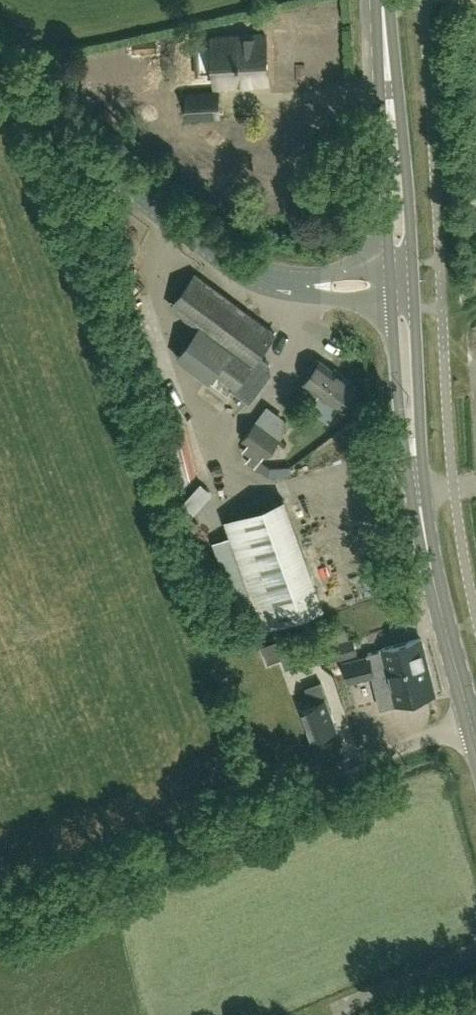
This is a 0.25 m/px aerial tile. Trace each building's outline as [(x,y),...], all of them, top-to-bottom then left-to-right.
[(216,86),(262,84),(260,52),(266,52),(265,34),(213,36),(216,86)] [(190,119),(219,117),(218,93),(188,95),(190,119)] [(272,372),(270,365),(259,356),(276,334),(196,274),(172,306),(199,326),(176,357),(228,394),(232,389),(250,402),(272,372)] [(320,361),(317,359),(309,370),(312,372),(304,382),(306,384),(304,386),(316,395),(318,392),(339,408),(356,385),(321,360),(320,361)] [(267,456),(281,438),(257,420),(243,438),(249,443),(243,451),(251,456),(248,461),(255,467),(255,466),(263,471),(268,464),(261,459),(264,454),(267,456)] [(206,482),(186,505),(198,515),(218,492),(206,482)] [(264,628),(321,608),(283,499),(225,519),(264,628)] [(315,631),(325,627),(323,621),(313,625),(315,631)] [(296,653),(299,663),(317,656),(308,630),(276,641),(282,658),(296,653)] [(421,639),(421,638),(382,648),(383,650),(367,653),(368,656),(344,661),(349,682),(361,679),(362,682),(428,666),(421,639)] [(327,662),(357,654),(353,640),(324,647),(327,662)] [(396,704),(435,694),(428,666),(362,682),(363,685),(349,689),(355,709),(368,705),(368,706),(380,703),(381,707),(396,703),(396,704)] [(313,738),(336,729),(329,711),(332,710),(322,682),(307,687),(313,703),(302,707),(313,738)]
